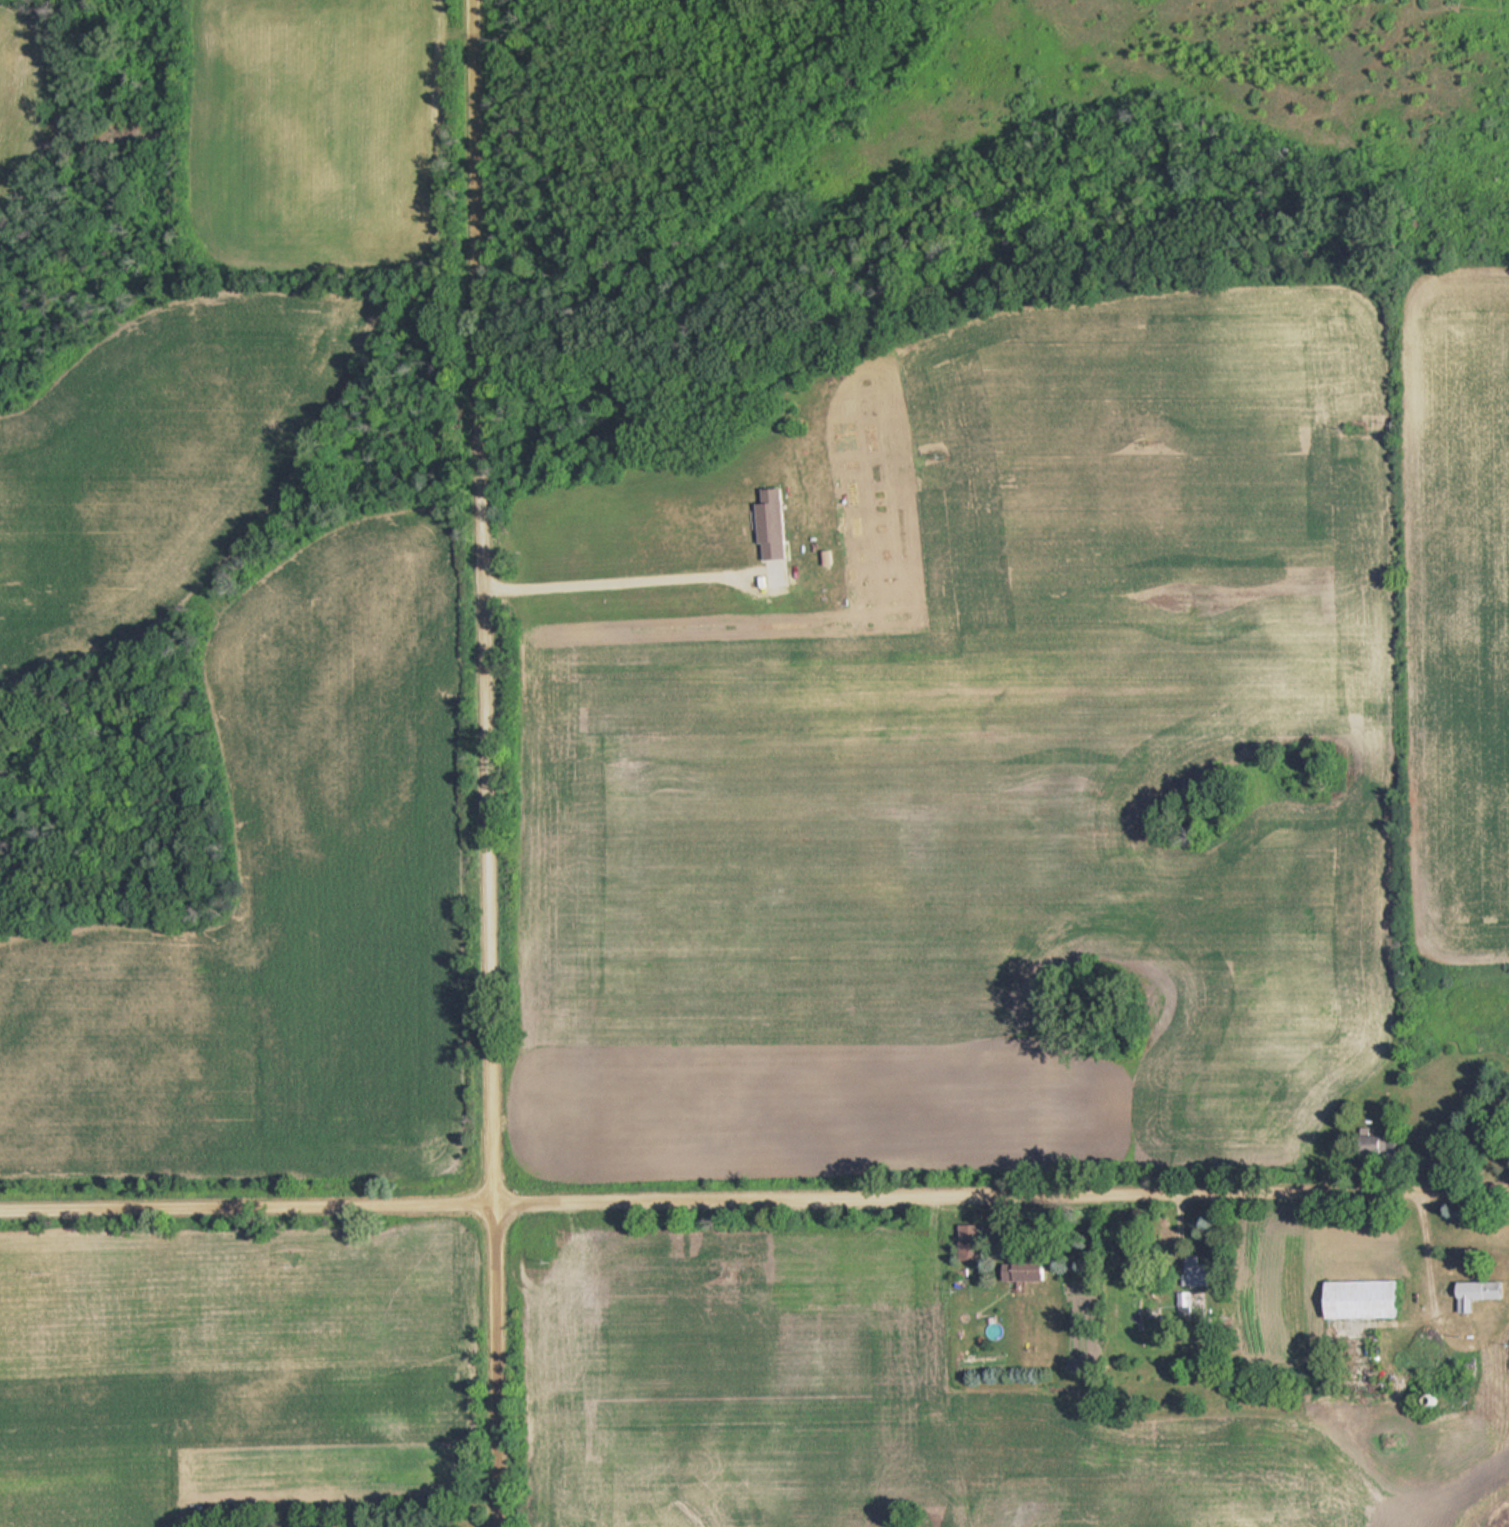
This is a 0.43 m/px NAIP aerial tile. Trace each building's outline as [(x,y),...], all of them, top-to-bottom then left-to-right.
[(785,488),(765,490),(765,504),(761,504),(764,559),(789,558),(785,488)] [(985,1226),(962,1226),(962,1261),(985,1261),(985,1226)] [(1185,1286),(1222,1286),(1222,1264),(1200,1264),(1200,1256),(1185,1256),(1185,1286)] [(1051,1282),(1051,1260),(1007,1260),(1007,1282),(1051,1282)] [(1403,1319),(1403,1282),(1331,1282),(1331,1319),(1403,1319)] [(1465,1282),(1465,1301),(1508,1301),(1508,1282),(1465,1282)]
